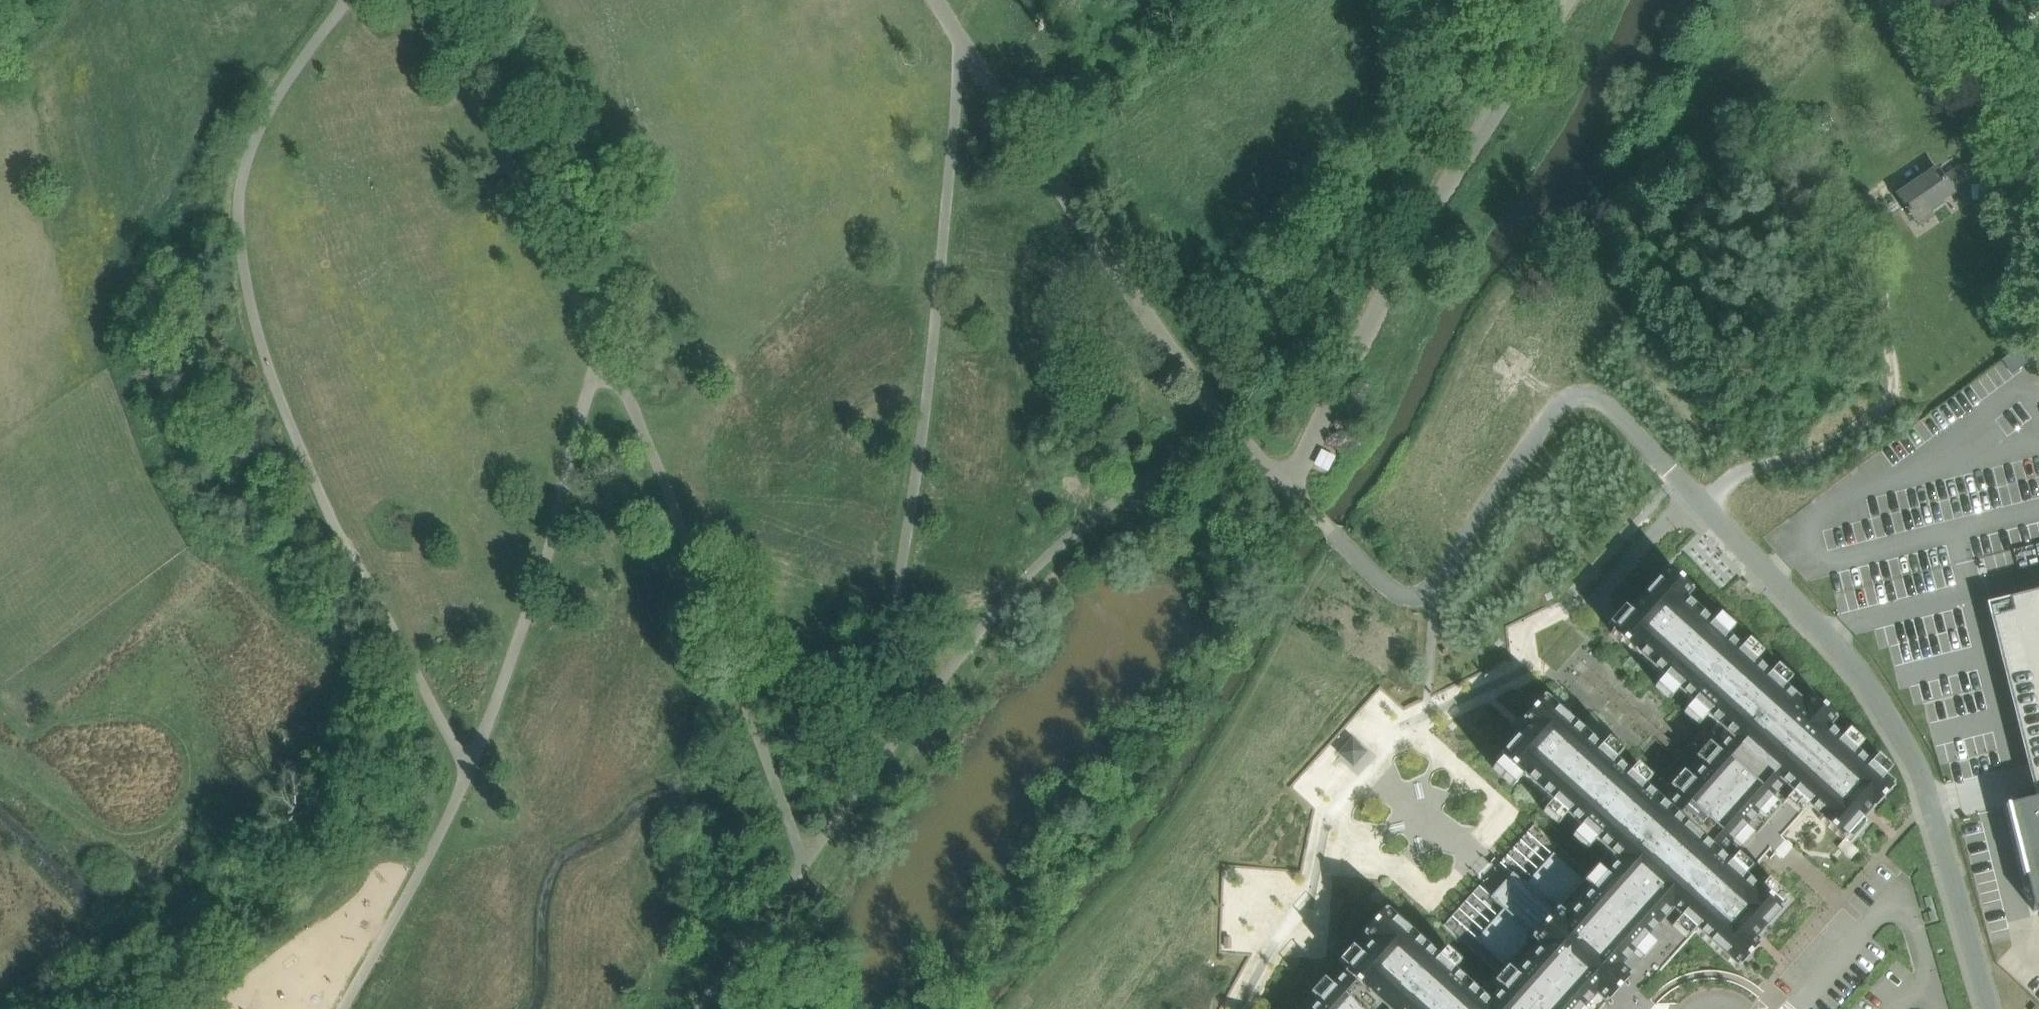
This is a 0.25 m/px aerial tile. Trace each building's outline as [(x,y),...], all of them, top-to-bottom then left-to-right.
[(1937,167),(1897,194),(1906,208),(1905,209),(1909,215),(1910,214),(1914,219),(1953,192),(1952,191),(1965,183),(1988,181),(1988,190),(2013,188),(2011,160),(1987,162),(1987,164),(1959,166),(1943,177),(1937,167)] [(1336,455),(1320,448),(1314,464),(1328,470),(1336,455)] [(1696,931),(1737,968),(1759,944),(1753,939),(1757,935),(1789,899),(1765,878),(1756,888),(1744,878),(1776,842),(1808,806),(1819,817),(1818,818),(1842,840),(1844,837),(1850,843),(1867,824),(1861,819),(1868,811),(1870,809),(1871,810),(1893,786),(1883,777),(1891,768),(1876,755),(1869,764),(1855,752),(1863,743),(1848,729),(1840,738),(1827,727),(1835,718),(1823,707),(1811,696),(1803,705),(1783,688),(1791,679),(1776,665),(1768,674),(1755,662),(1763,653),(1748,640),(1740,649),(1726,636),(1734,628),(1719,614),(1711,623),(1684,599),(1692,590),(1668,568),(1629,612),(1624,607),(1616,616),(1608,624),(1613,630),(1611,632),(1635,654),(1636,653),(1663,677),(1655,686),(1670,699),(1678,690),(1692,702),(1684,711),(1699,725),(1707,716),(1712,721),(1648,792),(1643,787),(1651,778),(1636,765),(1628,774),(1614,761),(1622,753),(1607,739),(1599,748),(1543,697),(1521,721),(1527,726),(1499,757),(1501,759),(1493,768),(1513,786),(1521,777),(1523,779),(1524,777),(1551,802),(1543,810),(1558,824),(1566,815),(1580,827),(1572,836),(1587,850),(1595,841),(1607,852),(1589,873),(1534,824),(1508,853),(1495,868),(1491,864),(1484,871),(1478,877),(1483,881),(1443,925),(1498,974),(1479,995),(1466,982),(1452,971),(1460,962),(1445,948),(1437,957),(1384,910),(1363,934),(1371,942),(1360,954),(1352,947),(1338,962),(1347,969),(1333,985),(1324,977),(1311,992),(1319,1000),(1312,1008),(1626,1008),(1696,931)] [(2035,797),(2007,804),(2033,911),(2038,910),(2038,589),(1986,603),(2035,797)]
